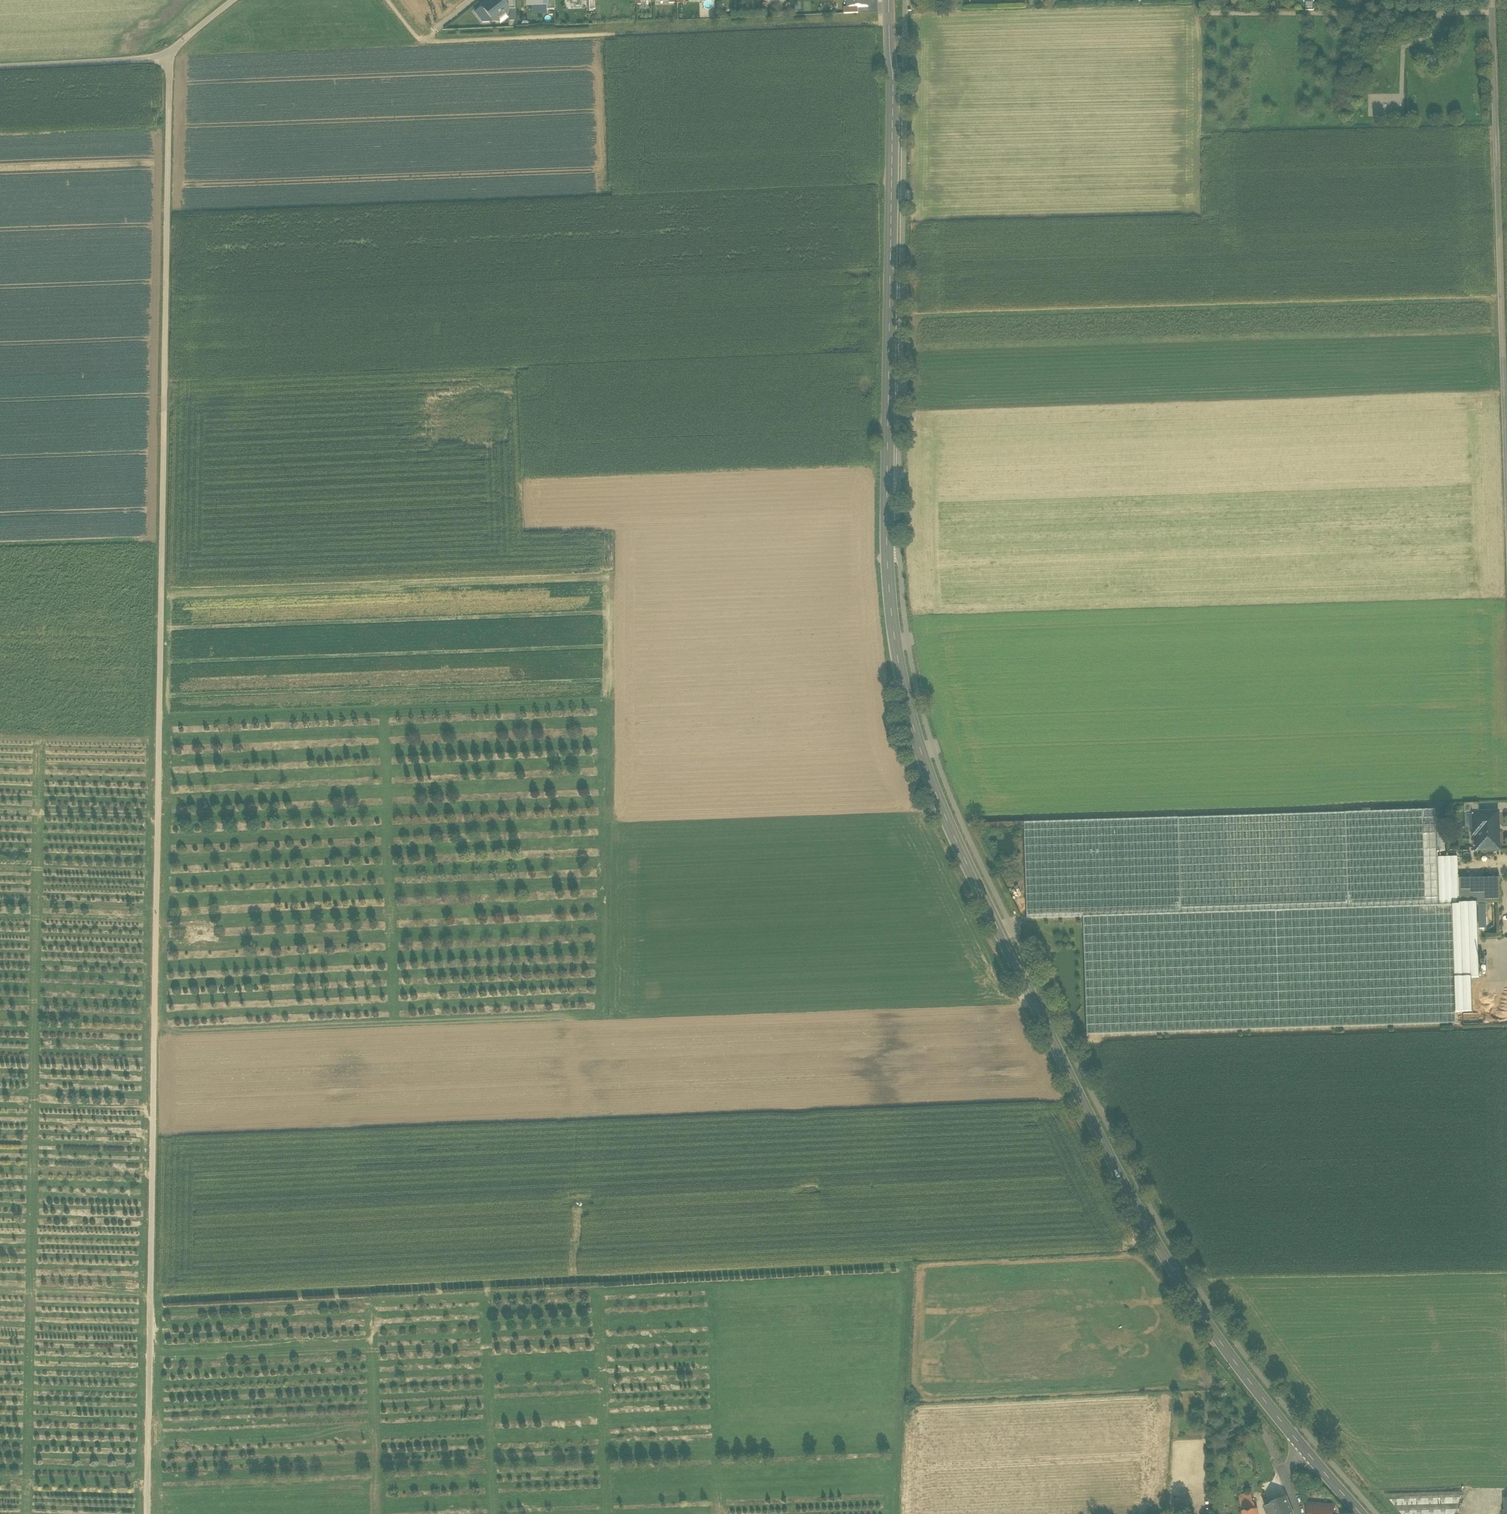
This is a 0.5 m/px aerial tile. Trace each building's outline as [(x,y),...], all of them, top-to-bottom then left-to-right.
[(481,7),(493,22),(498,22),(507,15),(508,10),(501,0),(490,0),(481,7)] [(508,10),(509,10),(515,9),(514,0),(501,0),(508,10)] [(547,5),(546,5),(546,10),(555,9),(554,0),(546,0),(547,5)] [(530,5),(531,15),(546,14),(546,10),(546,5),(530,5)] [(1464,804),(1465,814),(1473,814),(1473,813),(1479,813),(1478,803),(1464,804)] [(1083,917),(1087,1035),(1456,1024),(1455,1013),(1452,905),(1459,905),(1459,904),(1460,904),(1459,879),(1458,879),(1458,857),(1437,858),(1435,810),(1178,818),(1024,823),(1027,919),(1083,917)] [(1477,834),(1477,849),(1499,849),(1498,835),(1497,835),(1496,822),(1498,822),(1497,813),(1479,813),(1473,813),(1473,814),(1474,834),(1477,834)] [(1459,879),(1460,904),(1477,903),(1500,903),(1499,878),(1459,879)] [(1479,978),(1477,903),(1460,904),(1459,904),(1459,905),(1452,905),(1455,1013),(1472,1012),(1471,978),(1479,978)] [(1401,1513),(1455,1513),(1462,1492),(1384,1494),(1401,1513)] [(1239,1495),(1240,1501),(1251,1499),(1250,1493),(1239,1495)] [(1268,1513),(1293,1513),(1287,1498),(1265,1505),(1268,1513)] [(1240,1501),(1242,1513),(1254,1511),(1253,1510),(1251,1499),(1240,1501)] [(1334,1507),(1306,1505),(1307,1513),(1333,1513),(1334,1507)]
